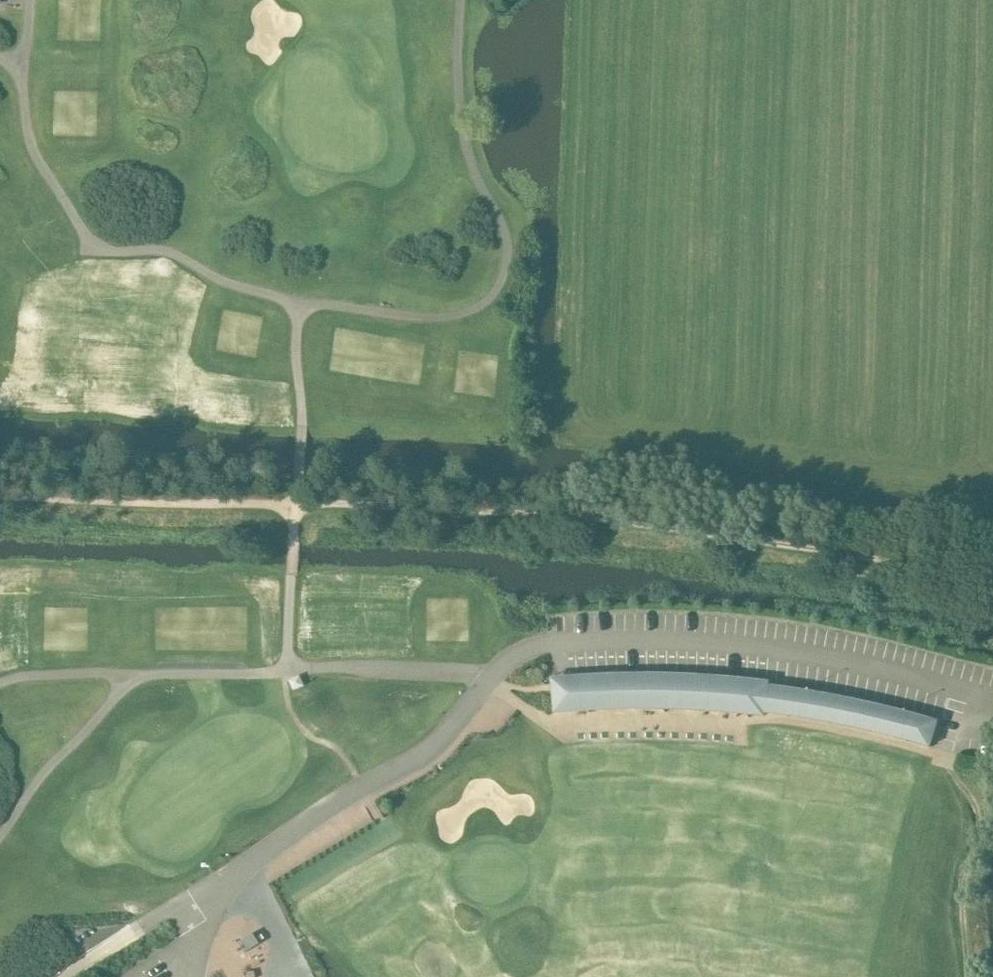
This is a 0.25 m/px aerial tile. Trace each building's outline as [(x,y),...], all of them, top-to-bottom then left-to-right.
[(584,662),(585,700),(615,700),(642,698),(664,698),(682,701),(720,705),(754,712),(754,703),(757,674),(757,670),(722,665),(688,662),(620,660),(584,662)] [(584,662),(540,663),(539,701),(585,700),(584,662)] [(918,737),(922,709),(854,691),(801,681),(757,674),(754,703),(804,710),(849,717),(918,737)]
